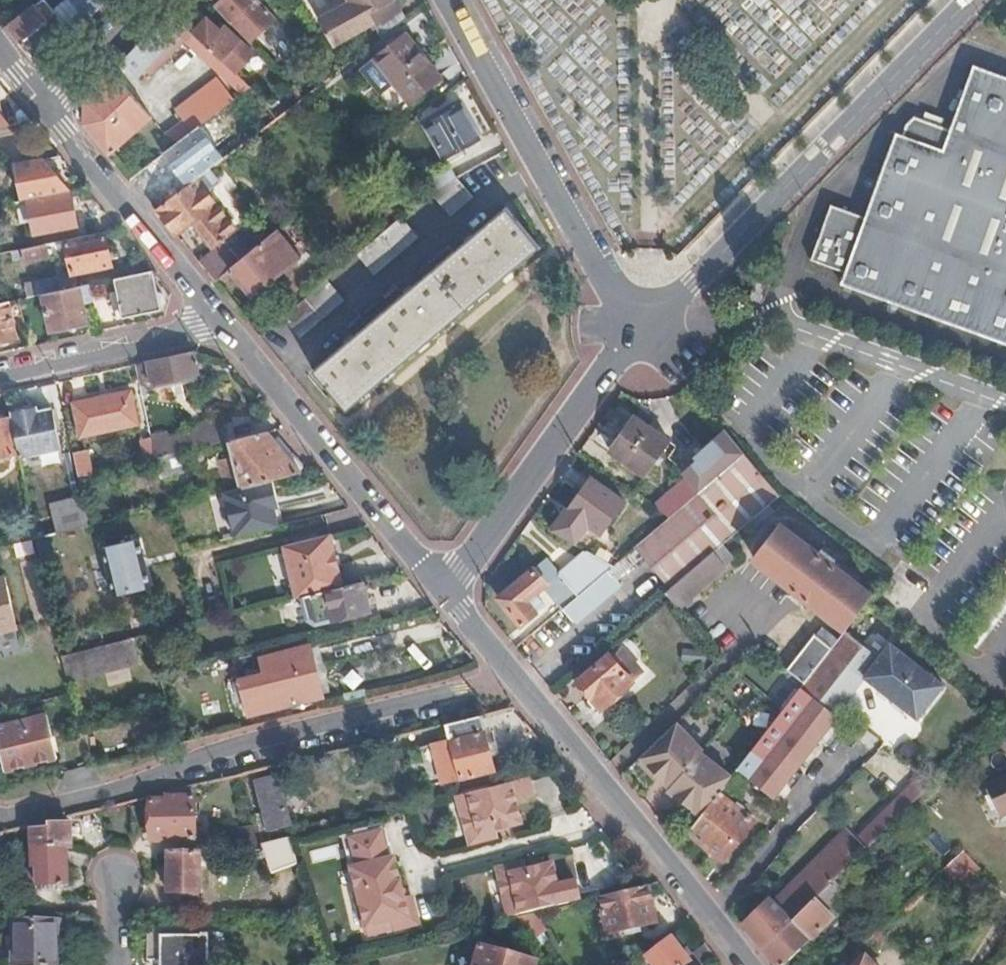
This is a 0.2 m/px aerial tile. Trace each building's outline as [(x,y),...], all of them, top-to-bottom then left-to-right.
[(36,4),(8,28),(10,30),(31,58),(53,59),(71,39),(53,16),(57,13),(46,0),(38,7),(36,4)] [(100,7),(94,0),(84,0),(77,6),(89,20),(100,7)] [(258,0),(218,0),(215,3),(249,39),(273,17),(258,0)] [(403,17),(394,0),(347,0),(349,2),(318,19),(332,44),(373,23),(379,36),(403,17)] [(190,32),(167,10),(119,62),(135,76),(173,33),(239,94),(249,87),(247,85),(234,73),(223,63),(190,32)] [(207,15),(190,32),(223,63),(228,58),(224,54),(239,38),(225,24),(220,28),(207,15)] [(440,77),(405,32),(372,57),(407,103),(440,77)] [(247,85),(263,68),(266,65),(254,53),(234,73),(247,85)] [(1005,338),(1005,75),(967,62),(946,124),(909,111),(891,129),(861,215),(825,203),(808,256),(843,268),(838,280),(1005,338)] [(249,87),(255,93),(270,77),(263,68),(247,85),(249,87)] [(85,124),(109,153),(151,114),(111,70),(89,95),(86,98),(85,124)] [(291,86),(281,74),(276,78),(287,90),(291,86)] [(188,131),(189,133),(212,115),(231,100),(216,80),(173,112),(180,121),(188,131)] [(275,116),(300,96),(291,86),(287,90),(267,107),(275,116)] [(181,166),(171,173),(183,189),(208,169),(227,154),(275,116),(267,107),(255,93),(249,87),(239,94),(231,100),(212,115),(225,132),(181,166)] [(474,136),(455,101),(424,119),(442,155),(474,136)] [(129,178),(143,195),(171,173),(181,166),(225,132),(212,115),(189,133),(169,148),(168,149),(129,178)] [(161,136),(169,148),(189,133),(188,131),(180,121),(161,136)] [(16,164),(23,197),(67,189),(42,159),(16,164)] [(449,164),(420,179),(431,192),(457,178),(455,175),(449,164)] [(198,262),(214,281),(230,267),(237,261),(223,242),(236,232),(206,193),(219,183),(208,169),(183,189),(156,210),(158,213),(176,235),(192,223),(213,250),(198,262)] [(472,196),(457,178),(431,192),(450,215),(472,196)] [(71,192),(30,200),(36,230),(77,222),(71,192)] [(540,249),(506,208),(312,369),(346,409),(540,249)] [(418,237),(401,217),(357,254),(373,273),(418,237)] [(110,263),(103,230),(66,237),(73,271),(110,263)] [(298,257),(275,230),(237,261),(230,267),(252,294),(298,257)] [(45,242),(19,247),(22,259),(48,254),(45,242)] [(160,307),(152,270),(114,278),(122,315),(160,307)] [(24,282),(27,295),(43,292),(55,289),(52,277),(24,282)] [(323,282),(283,315),(300,334),(344,298),(328,279),(323,282)] [(771,284),(760,279),(751,296),(762,302),(771,284)] [(86,320),(78,285),(55,289),(43,292),(51,327),(86,320)] [(21,307),(19,297),(0,301),(0,339),(17,336),(11,306),(15,305),(17,308),(21,307)] [(193,350),(135,362),(141,385),(198,372),(193,350)] [(131,390),(73,403),(80,435),(138,422),(131,390)] [(38,410),(11,416),(21,462),(27,461),(26,454),(57,447),(50,414),(39,416),(38,410)] [(669,439),(636,415),(611,450),(644,473),(669,439)] [(14,451),(6,417),(0,418),(0,454),(14,451)] [(204,445),(222,441),(217,422),(200,426),(201,432),(204,445)] [(311,469),(279,428),(240,438),(244,455),(230,458),(235,479),(250,475),(252,485),(280,477),(311,469)] [(687,476),(653,505),(669,516),(745,453),(725,429),(680,467),(687,476)] [(168,454),(204,445),(201,432),(165,440),(168,454)] [(140,440),(145,459),(157,456),(152,437),(140,440)] [(85,449),(73,452),(78,475),(90,472),(85,449)] [(721,544),(779,495),(752,462),(745,453),(669,516),(637,544),(672,585),(721,544)] [(284,494),(280,477),(252,485),(227,491),(238,536),(286,524),(282,506),(279,496),(284,494)] [(623,499),(591,477),(569,510),(600,531),(623,499)] [(50,504),(56,532),(85,524),(89,523),(83,497),(50,504)] [(26,524),(30,538),(37,537),(34,522),(26,524)] [(844,628),(865,600),(870,594),(832,564),(836,558),(823,547),(818,552),(780,524),(753,558),(844,628)] [(289,546),(302,598),(311,596),(349,587),(337,534),(289,546)] [(108,547),(121,596),(157,586),(144,538),(108,547)] [(728,553),(721,544),(672,585),(661,595),(672,607),(724,563),(721,559),(728,553)] [(612,565),(587,550),(557,574),(544,558),(497,598),(519,627),(543,607),(534,595),(544,586),(562,607),(600,576),(606,570),(612,565)] [(606,570),(600,576),(614,592),(620,587),(606,570)] [(600,576),(562,607),(576,624),(614,592),(600,576)] [(15,628),(3,579),(0,579),(0,632),(15,628)] [(377,609),(369,582),(349,587),(311,596),(315,616),(321,615),(322,620),(338,616),(339,618),(377,609)] [(315,616),(311,596),(297,599),(302,619),(315,616)] [(877,656),(842,629),(835,639),(804,680),(799,686),(833,713),(864,674),(877,656)] [(804,680),(835,639),(828,634),(822,640),(810,632),(784,665),(804,680)] [(60,653),(66,679),(140,661),(134,636),(60,653)] [(943,682),(890,640),(877,656),(864,674),(917,715),(943,682)] [(248,676),(255,696),(259,712),(330,695),(317,645),(270,656),(273,670),(248,676)] [(608,654),(579,679),(601,706),(632,682),(630,679),(641,670),(621,646),(610,656),(608,654)] [(248,698),(255,696),(248,676),(241,678),(246,696),(248,698)] [(835,714),(833,713),(799,686),(743,760),(736,769),(748,778),(747,780),(771,798),(835,714)] [(0,723),(0,740),(6,766),(54,754),(43,712),(0,723)] [(482,715),(447,724),(451,739),(436,742),(445,780),(494,769),(482,715)] [(717,793),(723,785),(694,750),(686,756),(680,749),(662,764),(702,812),(717,793)] [(985,783),(998,813),(1005,809),(1005,773),(985,783)] [(291,822),(279,774),(257,780),(262,799),(269,827),(291,822)] [(528,776),(457,795),(469,843),(497,835),(496,827),(520,821),(515,801),(533,796),(528,776)] [(892,830),(898,824),(914,808),(936,786),(923,777),(903,796),(859,840),(850,831),(776,904),(774,902),(747,927),(769,954),(797,925),(796,924),(842,879),(892,830)] [(702,812),(686,833),(723,860),(753,821),(741,812),(745,808),(737,802),(733,806),(717,793),(702,812)] [(194,840),(194,796),(166,796),(166,801),(149,800),(149,840),(194,840)] [(72,849),(71,825),(52,825),(53,829),(32,830),(34,867),(27,867),(27,886),(69,884),(68,848),(72,849)] [(236,851),(263,850),(267,849),(265,844),(263,844),(255,825),(230,833),(236,851)] [(381,831),(350,839),(357,868),(352,869),(358,894),(354,894),(363,929),(392,922),(394,931),(418,925),(411,897),(403,898),(393,859),(389,860),(381,831)] [(297,864),(288,839),(265,844),(267,849),(263,850),(270,872),(297,864)] [(942,872),(957,887),(967,878),(971,882),(982,871),(964,852),(942,872)] [(169,853),(168,853),(168,892),(198,892),(199,853),(169,853)] [(497,871),(509,919),(581,901),(575,880),(557,885),(552,865),(527,871),(524,863),(497,871)] [(776,964),(791,964),(854,902),(844,891),(849,887),(842,879),(796,924),(797,925),(769,954),(768,955),(776,964)] [(665,927),(657,887),(610,899),(619,937),(665,927)] [(930,893),(925,888),(903,909),(908,913),(930,893)] [(859,961),(869,951),(899,923),(891,915),(852,952),(855,955),(859,961)] [(54,918),(14,918),(13,964),(54,964),(54,918)] [(160,964),(206,964),(206,936),(199,935),(199,923),(185,922),(185,928),(148,928),(148,961),(160,961),(160,964)] [(681,938),(656,958),(661,964),(692,964),(698,961),(694,956),(681,938)] [(492,947),(487,964),(548,964),(549,962),(492,947)] [(869,951),(859,961),(854,964),(881,964),(869,951)] [(847,964),(854,964),(859,961),(855,955),(846,963),(847,964)]
